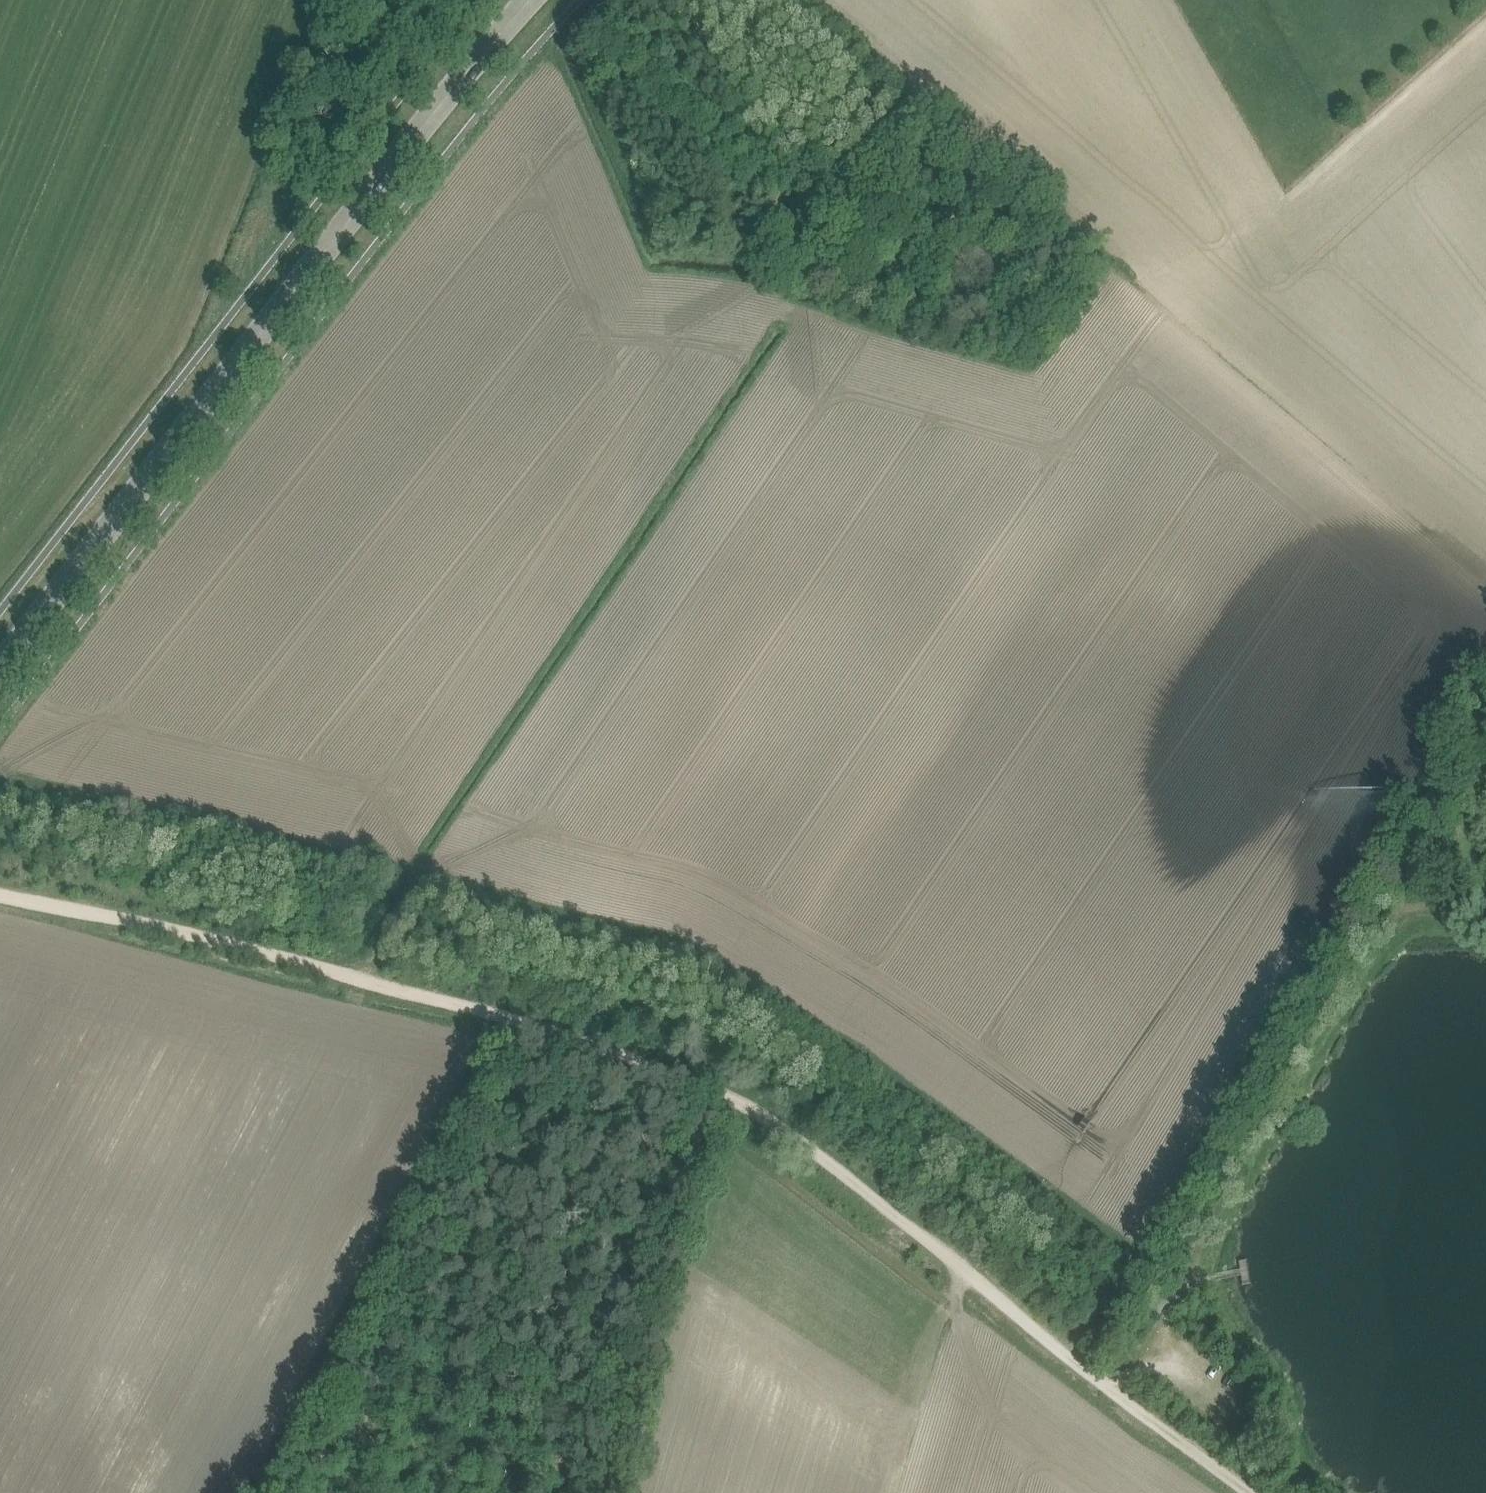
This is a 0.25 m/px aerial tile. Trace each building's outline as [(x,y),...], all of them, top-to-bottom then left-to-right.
[(1169,1298),(1160,1292),(1150,1307),(1159,1313),(1169,1298)]
